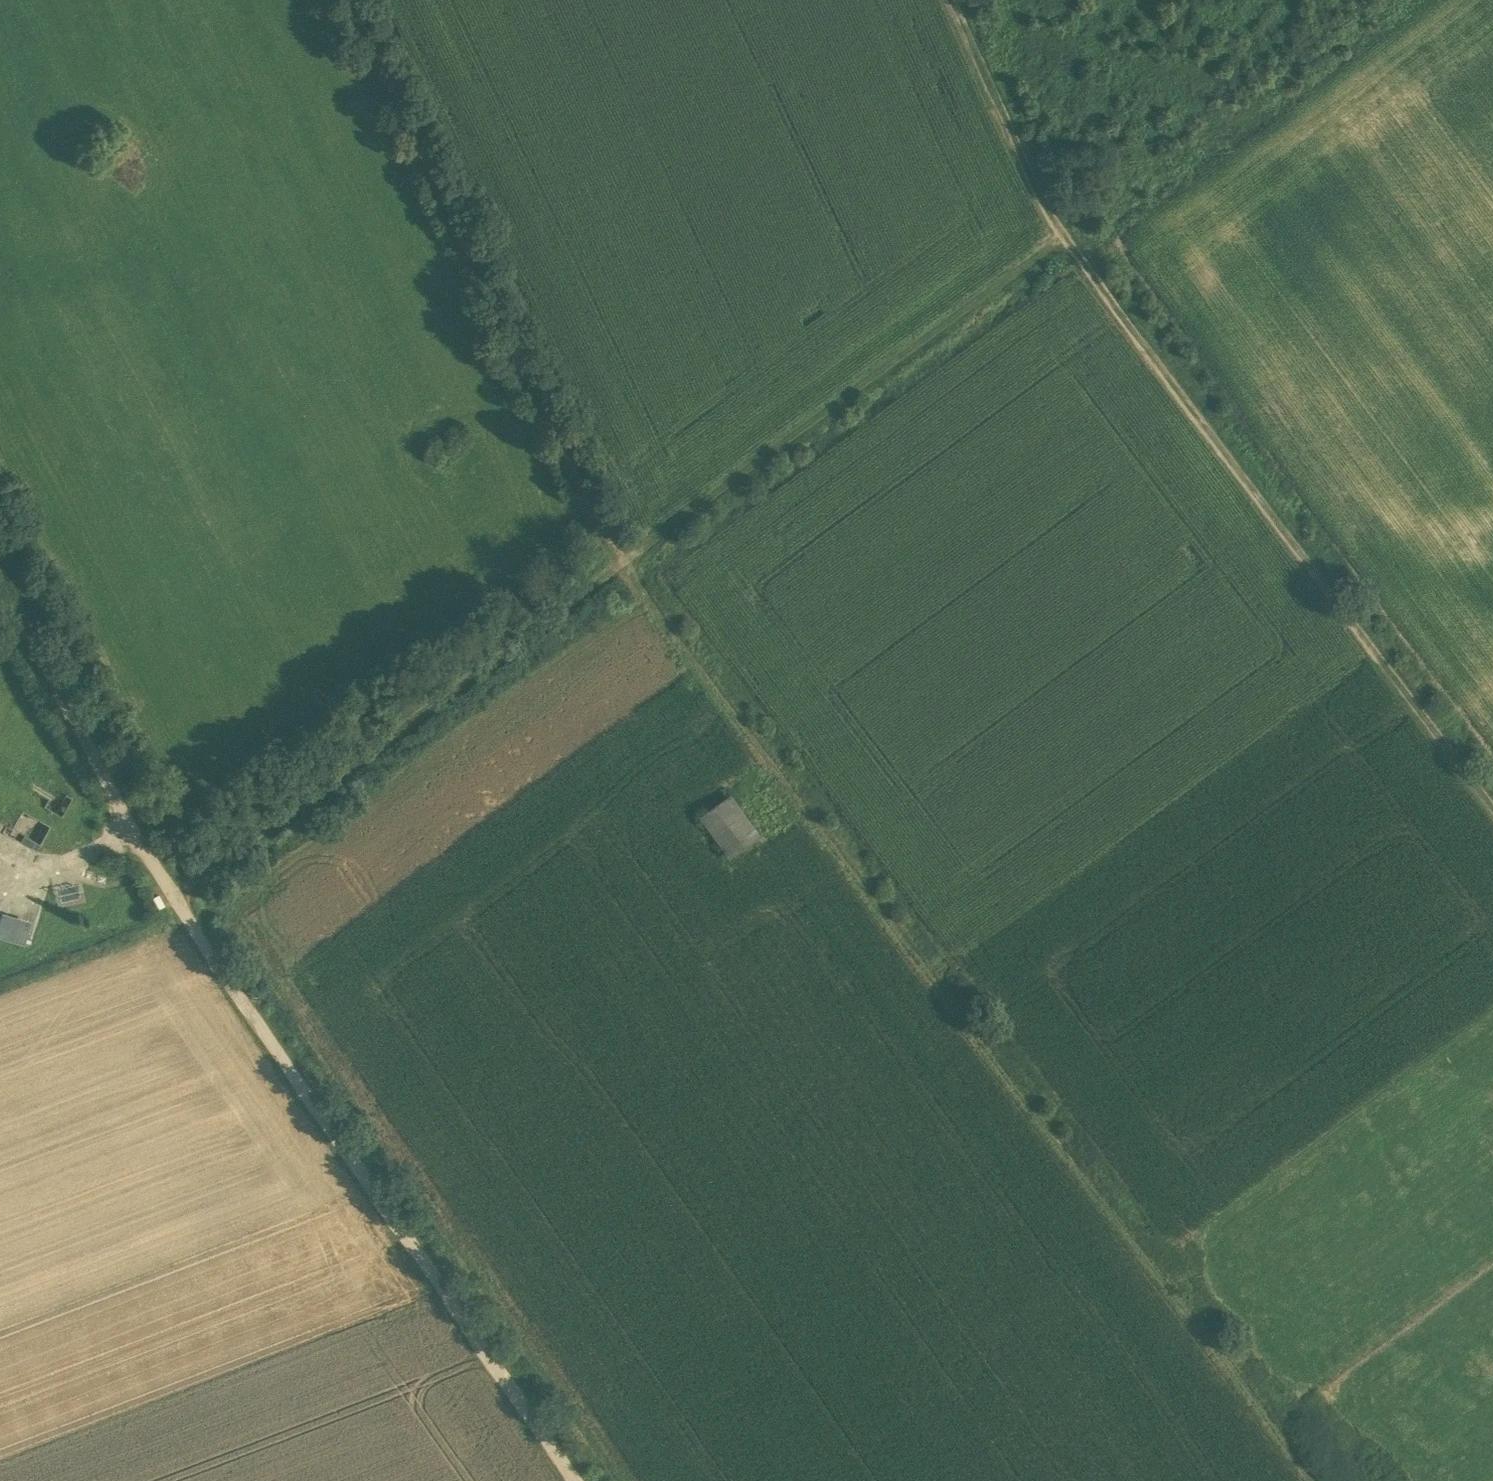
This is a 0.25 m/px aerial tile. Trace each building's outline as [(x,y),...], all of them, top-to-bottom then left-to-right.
[(705,815),(736,859),(769,836),(738,792),(705,815)] [(28,833),(43,842),(52,827),(37,818),(28,833)] [(31,944),(37,919),(8,911),(1,936),(31,944)]
